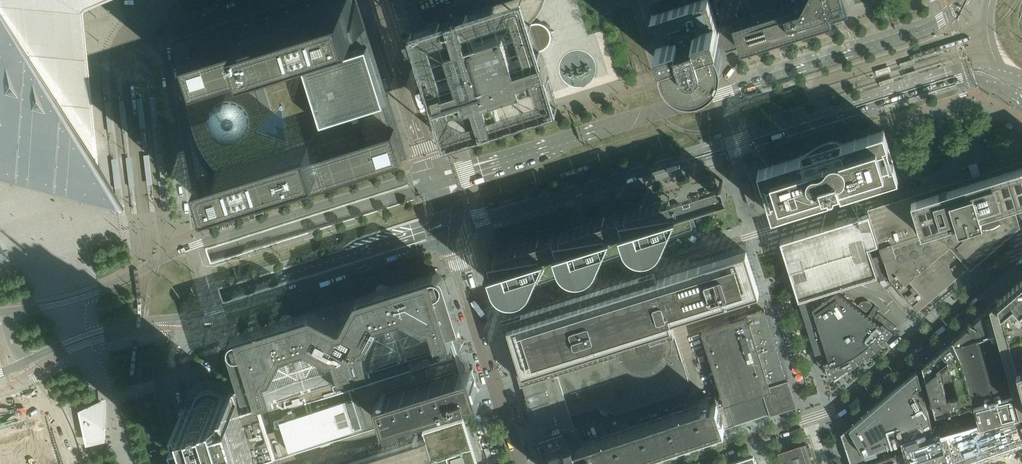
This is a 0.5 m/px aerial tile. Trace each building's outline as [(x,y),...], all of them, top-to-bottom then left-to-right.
[(116,201),(117,201),(118,201),(118,200),(119,199),(118,199),(98,166),(97,162),(96,158),(79,19),(79,18),(79,17),(80,16),(81,15),(82,14),(116,0),(0,0),(0,175),(116,201)] [(207,186),(205,186),(210,203),(217,201),(216,199),(219,198),(252,188),(256,202),(293,191),(295,192),(408,156),(408,155),(400,127),(389,95),(372,40),(364,16),(359,0),(306,0),(246,19),(173,42),(201,185),(205,180),(207,186)] [(563,103),(561,98),(559,89),(545,46),(549,42),(551,39),(552,36),(551,30),(549,26),(545,22),(541,20),(537,20),(530,0),(489,0),(411,24),(448,139),(563,103)] [(663,54),(665,60),(669,67),(674,72),(681,76),(687,78),(696,78),(703,76),(706,75),(709,74),(711,72),(713,71),(714,69),(716,67),(717,66),(719,63),(719,62),(720,61),(720,60),(721,58),(722,55),(722,54),(722,50),(722,48),(720,39),(715,24),(709,0),(688,0),(650,12),(661,48),(663,47),(663,54)] [(720,22),(745,15),(792,0),(714,0),(720,22)] [(745,15),(720,22),(715,24),(720,39),(722,48),(737,44),(738,46),(847,12),(843,0),(792,0),(745,15)] [(151,97),(155,127),(160,126),(157,97),(151,97)] [(137,99),(140,128),(145,128),(142,98),(137,99)] [(128,130),(124,100),(121,101),(119,101),(122,131),(125,130),(128,130)] [(104,103),(107,132),(113,132),(110,102),(104,103)] [(802,155),(760,168),(765,183),(770,199),(775,215),(831,197),(831,195),(832,195),(834,195),(836,195),(837,195),(839,194),(841,192),(842,192),(843,193),(899,176),(894,160),(889,144),(884,130),(842,143),(841,143),(839,141),(838,140),(836,140),(834,140),(831,140),(830,140),(827,141),(823,143),(820,144),(807,152),(804,154),(802,155)] [(19,153),(0,155),(0,305),(126,266),(99,181),(100,181),(99,177),(97,179),(82,182),(65,188),(62,176),(60,174),(52,146),(24,148),(23,153),(19,153)] [(163,153),(158,154),(161,184),(167,183),(163,153)] [(147,185),(152,185),(148,155),(144,156),(147,185)] [(135,187),(131,157),(126,158),(129,188),(132,187),(135,187)] [(121,189),(117,159),(110,160),(114,189),(121,189)] [(972,268),(1021,225),(1017,210),(1021,208),(1021,159),(869,207),(870,211),(874,224),(880,241),(881,245),(883,252),(873,255),(875,262),(885,258),(892,276),(901,287),(919,309),(970,266),(972,268)] [(716,182),(669,197),(488,254),(492,268),(497,283),(501,296),(508,293),(511,294),(514,295),(517,295),(521,294),(524,293),(526,291),(529,289),(531,287),(533,284),(570,271),(573,273),(577,274),(581,274),(584,274),(588,273),(591,271),(594,269),(597,266),(599,263),(600,261),(632,249),(636,251),(640,253),(644,254),(648,254),(652,253),(656,251),(659,249),(662,246),(664,242),(666,237),(694,227),(688,209),(676,212),(677,211),(720,197),(729,194),(725,180),(716,182)] [(756,197),(750,180),(743,182),(748,200),(756,197)] [(508,293),(501,296),(502,299),(511,295),(515,296),(519,295),(524,294),(529,291),(532,288),(572,274),(577,275),(583,275),(589,274),(594,271),(598,267),(600,264),(634,252),(639,254),(644,255),(649,255),(654,253),(657,251),(661,248),(664,245),(666,240),(698,229),(692,208),(688,209),(694,227),(666,237),(664,242),(662,246),(659,249),(656,251),(652,253),(648,254),(644,254),(640,253),(636,251),(632,249),(600,261),(599,263),(597,266),(594,269),(591,271),(588,273),(584,274),(581,274),(577,274),(573,273),(570,271),(533,284),(531,287),(529,289),(526,291),(524,293),(521,294),(517,295),(514,295),(511,294),(508,293)] [(873,255),(870,244),(880,241),(874,224),(870,211),(860,215),(782,239),(791,268),(800,298),(819,292),(829,288),(879,273),(875,262),(873,255)] [(701,263),(749,251),(747,246),(700,259),(701,263)] [(655,272),(503,320),(524,387),(540,438),(574,427),(574,428),(575,428),(571,415),(600,406),(615,414),(683,392),(689,380),(670,320),(685,316),(729,302),(759,292),(746,251),(657,279),(655,272)] [(482,394),(473,365),(462,368),(458,356),(459,356),(458,355),(454,342),(455,342),(454,341),(453,340),(452,336),(450,330),(461,326),(446,280),(446,278),(445,277),(444,275),(443,274),(441,273),(440,272),(438,271),(436,271),(435,271),(433,272),(378,289),(358,295),(359,297),(358,297),(352,308),(351,309),(351,310),(350,312),(341,314),(341,313),(340,313),(339,313),(338,313),(337,314),(337,315),(337,316),(328,319),(326,318),(326,317),(325,317),(313,311),(312,311),(312,310),(286,318),(237,333),(235,334),(234,335),(233,336),(232,338),(231,339),(230,341),(230,343),(230,344),(230,346),(244,389),(246,394),(256,391),(260,402),(259,402),(260,404),(260,403),(260,404),(261,405),(264,416),(264,417),(265,417),(269,430),(268,430),(268,431),(269,431),(277,455),(337,436),(346,436),(354,435),(363,434),(371,432),(379,429),(387,426),(395,422),(402,418),(409,413),(455,399),(470,394),(482,394)] [(1005,293),(999,299),(1002,310),(1018,367),(1021,366),(1021,279),(1005,293)] [(832,294),(829,288),(819,292),(822,301),(823,305),(827,318),(831,331),(835,343),(839,357),(830,359),(824,361),(825,364),(826,364),(829,375),(832,373),(835,377),(849,367),(850,368),(860,362),(868,357),(876,349),(884,342),(889,336),(894,329),(884,322),(882,324),(873,318),(881,308),(877,305),(869,315),(837,291),(832,294)] [(819,292),(800,298),(804,311),(814,308),(823,305),(822,301),(819,292)] [(867,311),(873,303),(869,299),(862,300),(859,304),(867,311)] [(1018,367),(1002,310),(999,299),(990,306),(992,311),(987,309),(973,322),(971,321),(970,321),(970,323),(970,325),(954,339),(956,343),(964,360),(975,403),(980,422),(981,424),(982,430),(1021,418),(1020,413),(1021,413),(1021,382),(1018,367)] [(814,308),(804,311),(808,324),(818,321),(827,318),(823,305),(814,308)] [(747,315),(748,318),(752,329),(769,324),(765,310),(762,311),(747,315)] [(794,404),(787,379),(769,384),(765,370),(761,357),(752,329),(748,318),(702,332),(722,394),(715,396),(717,402),(725,427),(726,427),(725,425),(735,422),(735,424),(736,423),(794,404)] [(831,331),(827,318),(818,321),(808,324),(812,337),(822,334),(831,331)] [(778,351),(769,324),(752,329),(761,357),(778,351)] [(822,334),(812,337),(816,349),(826,346),(835,343),(831,331),(822,334)] [(954,339),(924,364),(927,377),(933,400),(937,414),(942,433),(949,431),(980,422),(975,403),(964,360),(956,343),(954,339)] [(826,346),(816,349),(820,363),(824,361),(830,359),(839,357),(835,343),(826,346)] [(778,351),(761,357),(765,370),(782,365),(778,351)] [(782,365),(765,370),(769,384),(787,379),(785,375),(782,365)] [(935,429),(919,368),(859,419),(851,426),(865,452),(905,439),(907,438),(920,434),(926,432),(935,429)] [(269,431),(268,431),(268,430),(269,430),(265,417),(264,417),(264,416),(261,405),(257,407),(257,405),(250,407),(246,394),(244,389),(236,391),(236,390),(225,393),(223,394),(222,393),(221,392),(219,391),(218,390),(216,389),(214,389),(212,388),(211,388),(209,388),(208,387),(207,386),(206,386),(205,386),(204,386),(204,387),(203,387),(203,388),(202,389),(202,390),(203,390),(201,391),(200,392),(198,394),(197,395),(196,396),(196,398),(195,400),(194,401),(194,403),(192,404),(183,406),(182,407),(185,416),(200,463),(253,463),(258,461),(277,455),(269,431)] [(76,410),(85,444),(104,441),(105,395),(76,410)] [(580,444),(575,428),(574,428),(574,427),(540,438),(549,463),(636,463),(709,440),(720,436),(727,434),(726,430),(725,427),(717,402),(712,404),(711,401),(712,401),(710,396),(699,400),(700,404),(580,444)] [(42,412),(0,425),(0,463),(58,463),(42,412)] [(1019,439),(1021,438),(1021,413),(1020,413),(1021,418),(982,430),(981,424),(980,422),(949,431),(942,433),(946,445),(952,461),(952,462),(967,458),(992,449),(1019,439)] [(464,418),(423,431),(424,432),(426,439),(419,441),(419,440),(420,440),(419,436),(418,436),(418,435),(417,435),(416,435),(415,435),(415,436),(414,436),(414,437),(414,438),(415,441),(416,441),(416,442),(415,442),(373,455),(345,463),(478,463),(464,418)] [(851,426),(842,433),(853,463),(864,463),(869,463),(865,452),(851,426)] [(942,433),(937,434),(935,429),(926,432),(920,434),(907,438),(905,439),(908,449),(910,455),(913,463),(944,463),(952,461),(946,445),(942,433)] [(992,449),(997,463),(1010,463),(1018,461),(1016,452),(1018,450),(1019,447),(1020,443),(1019,439),(992,449)] [(807,442),(778,452),(782,463),(814,463),(807,442)] [(869,463),(864,463),(913,463),(910,455),(908,449),(869,463)] [(992,449),(967,458),(969,463),(997,463),(992,449)]
